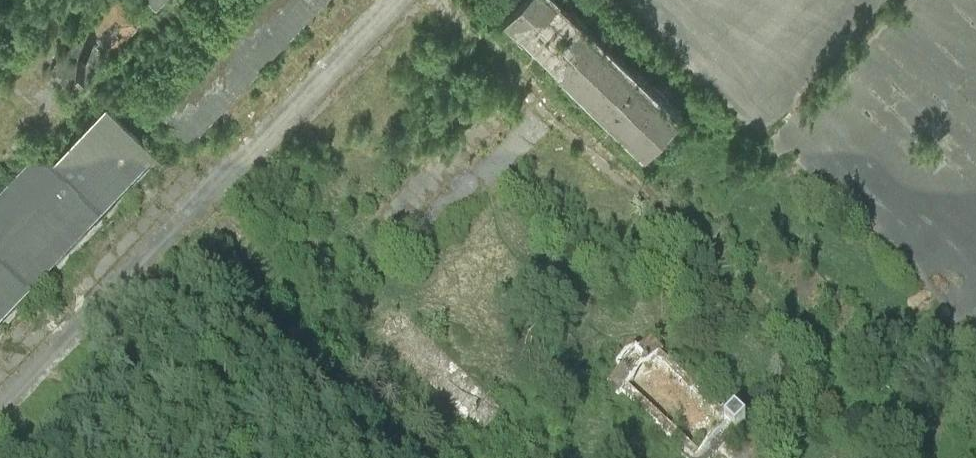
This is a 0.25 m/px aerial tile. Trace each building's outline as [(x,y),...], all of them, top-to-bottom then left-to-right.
[(126,0),(115,0),(55,63),(79,86),(144,18),(126,0)] [(501,10),(643,145),(681,106),(570,0),(511,0),(501,10)] [(0,212),(0,340),(177,161),(112,98),(0,212)] [(530,423),(403,311),(379,339),(506,451),(530,423)] [(607,384),(690,457),(707,457),(720,443),(741,420),(656,345),(648,338),(607,384)]
